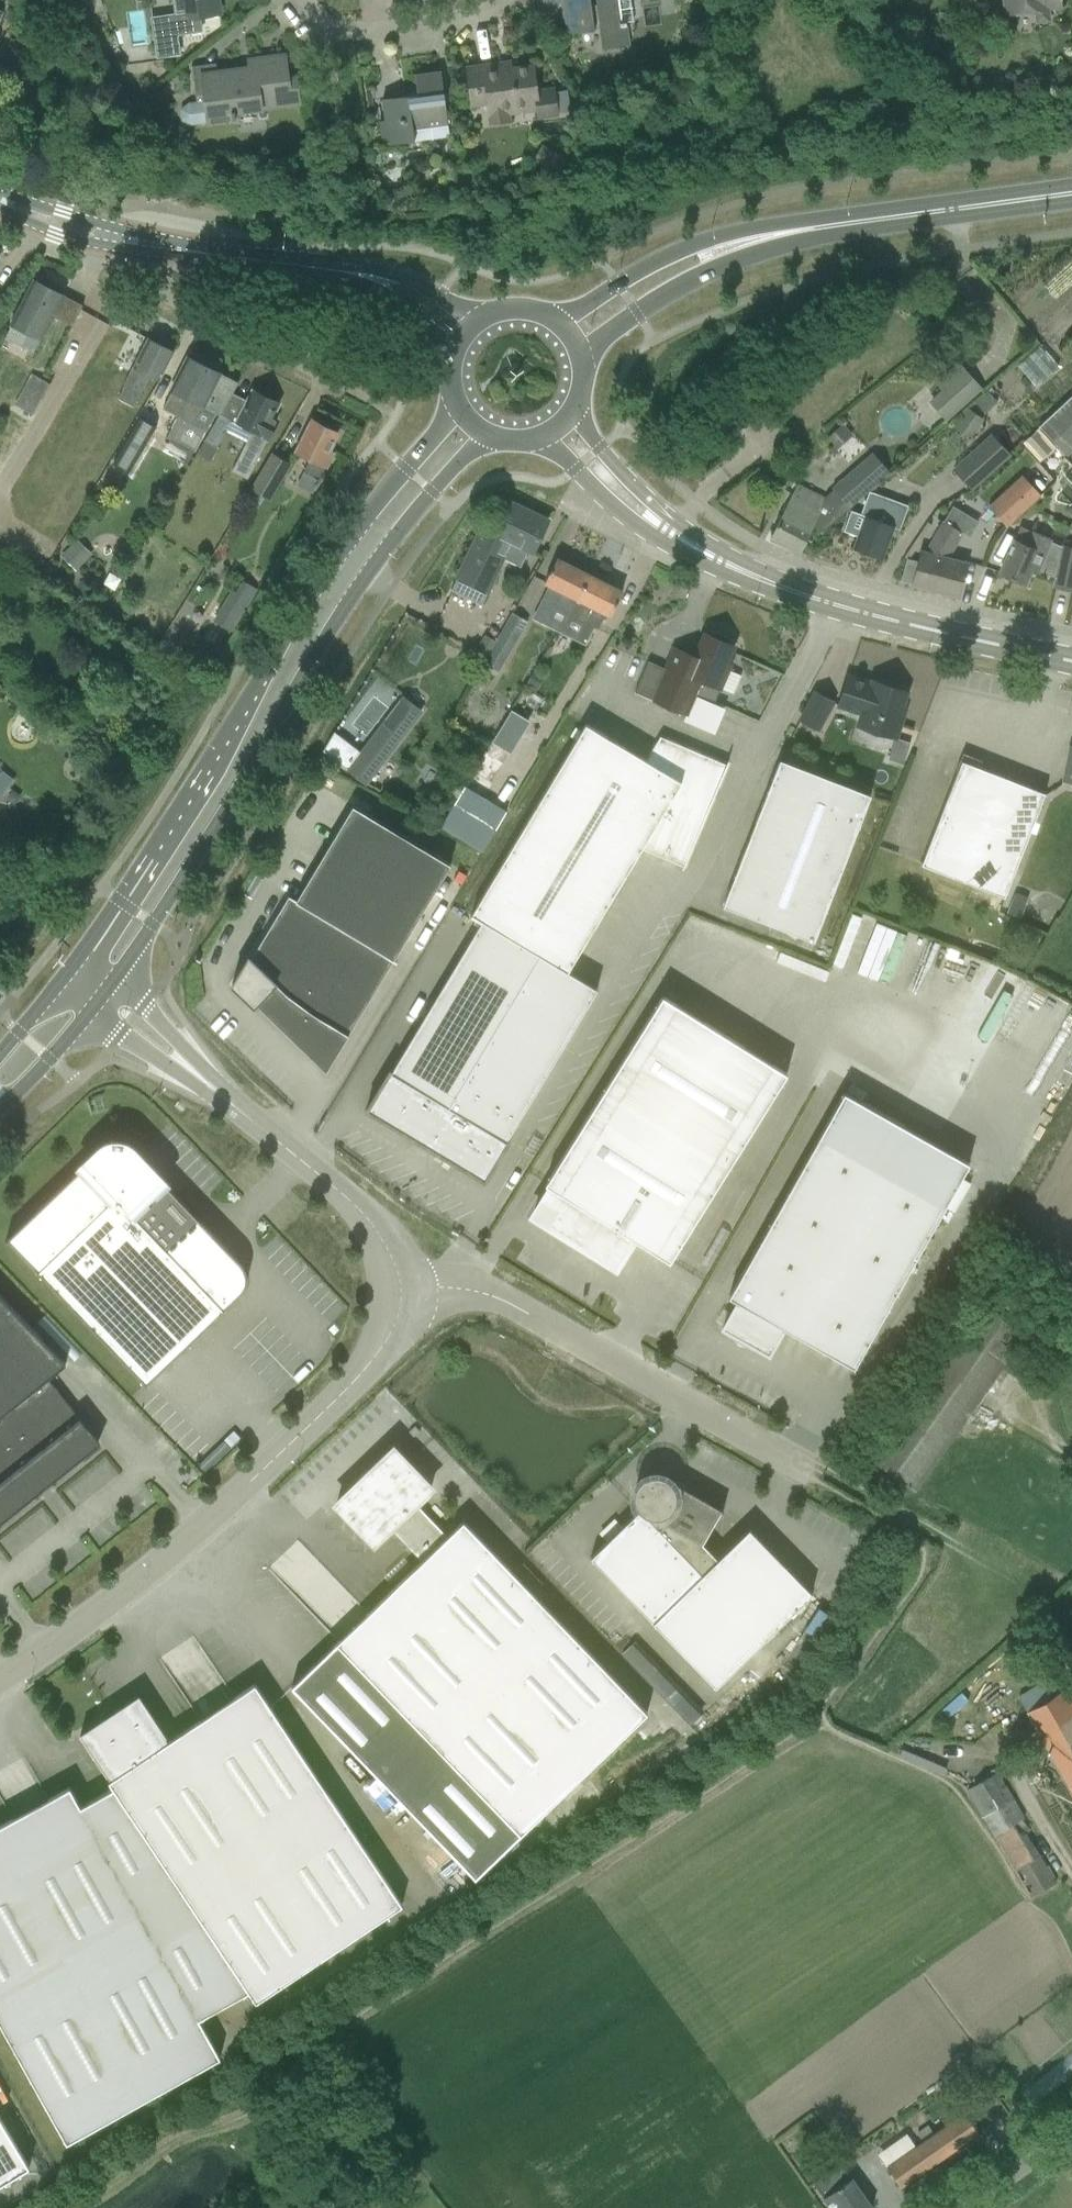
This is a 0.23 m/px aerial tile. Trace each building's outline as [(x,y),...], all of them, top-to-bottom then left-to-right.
[(221,14),(219,0),(175,0),(177,16),(198,13),(198,17),(221,14)] [(568,34),(600,29),(603,48),(629,45),(626,22),(633,21),(631,0),(596,0),(596,4),(591,5),(591,0),(564,0),(568,34)] [(1050,10),(1062,8),(1061,0),(1004,0),(1006,16),(1034,12),(1050,10)] [(251,67),(219,71),(218,67),(193,70),(197,101),(190,102),(181,108),(182,119),(192,124),(207,122),(207,125),(212,124),(212,123),(230,121),(230,122),(239,121),(238,114),(264,110),(263,104),(299,99),(296,78),(289,79),(285,55),(250,60),(251,67)] [(538,119),(557,116),(554,88),(537,90),(534,66),(496,70),(495,64),(467,68),(472,106),(489,104),(490,116),(488,116),(489,125),(512,122),(510,113),(536,110),(538,119)] [(383,99),(384,106),(386,120),(381,121),(384,145),(450,136),(441,71),(415,74),(418,94),(383,99)] [(983,90),(987,85),(986,78),(983,75),(975,75),(971,80),(971,87),(977,91),(983,90)] [(568,158),(552,149),(541,170),(557,179),(568,158)] [(73,326),(82,307),(84,305),(34,280),(11,325),(12,325),(6,337),(35,352),(41,340),(53,316),(73,326)] [(160,380),(175,351),(149,337),(118,398),(134,406),(149,375),(160,380)] [(215,413),(219,415),(222,412),(239,383),(189,358),(172,391),(173,392),(186,398),(178,415),(167,437),(196,451),(215,413)] [(966,371),(930,403),(946,421),(982,389),(966,371)] [(33,415),(50,384),(31,373),(14,404),(33,415)] [(268,439),(278,420),(272,417),(279,403),(253,390),(237,423),(253,431),(233,470),(248,478),(257,460),(268,439)] [(1040,427),(1045,433),(1044,434),(1041,430),(1031,439),(1035,443),(1032,446),(1036,449),(1049,437),(1067,456),(1071,451),(1071,397),(1040,427)] [(153,427),(164,405),(151,398),(140,420),(153,427)] [(968,409),(961,419),(977,430),(984,420),(968,409)] [(234,418),(222,412),(219,415),(205,440),(217,447),(234,418)] [(304,472),(320,479),(325,467),(326,467),(334,451),(330,449),(338,433),(313,420),(296,453),(310,460),(304,472)] [(991,434),(953,470),(972,490),(1010,454),(991,434)] [(264,496),(271,500),(291,465),(272,454),(247,499),(259,506),(264,496)] [(837,487),(834,489),(824,498),(798,485),(770,539),(800,554),(814,527),(821,530),(849,506),(889,471),(874,454),(845,480),(841,479),(837,483),(837,487)] [(1007,527),(1041,495),(1023,475),(989,507),(1007,527)] [(858,536),(854,548),(883,559),(894,527),(900,530),(909,506),(870,491),(861,514),(851,510),(844,531),(858,536)] [(511,541),(529,550),(533,552),(549,521),(511,503),(496,533),(483,527),(459,576),(459,577),(453,590),(482,603),(503,558),(511,541)] [(914,585),(958,596),(967,562),(949,558),(963,532),(943,521),(925,551),(922,562),(907,558),(902,580),(914,584),(914,585)] [(1026,583),(1032,568),(1056,578),(1054,588),(1071,592),(1071,549),(1063,547),(1059,562),(1044,555),(1051,537),(1031,530),(1029,535),(1021,532),(1019,539),(1015,537),(1000,573),(1026,583)] [(76,567),(86,557),(75,546),(65,556),(76,567)] [(542,601),(570,615),(590,575),(557,558),(545,583),(550,585),(542,601)] [(43,572),(50,577),(55,569),(48,564),(43,572)] [(611,616),(623,591),(590,575),(570,615),(599,629),(606,613),(611,616)] [(231,610),(242,617),(259,589),(247,582),(231,610)] [(70,614),(79,599),(66,591),(57,606),(70,614)] [(500,671),(528,621),(513,612),(485,662),(500,671)] [(732,641),(733,640),(729,637),(726,635),(722,634),(718,632),(714,631),(710,630),(710,631),(711,632),(710,635),(705,633),(697,653),(692,655),(675,648),(666,669),(649,661),(635,692),(688,714),(696,694),(715,702),(731,664),(727,662),(734,645),(730,644),(731,640),(732,641)] [(545,677),(535,671),(527,684),(537,690),(545,677)] [(838,710),(858,716),(855,727),(898,741),(906,715),(903,714),(910,692),(870,680),(869,683),(848,676),(838,710)] [(812,693),(797,722),(819,734),(834,704),(812,693)] [(404,697),(349,770),(366,783),(422,710),(404,697)] [(509,707),(476,772),(494,782),(528,716),(509,707)] [(345,718),(336,729),(359,748),(368,737),(345,718)] [(140,723),(131,736),(142,743),(150,729),(140,723)] [(472,914),(483,920),(568,972),(642,848),(685,866),(728,765),(661,736),(646,760),(586,724),(472,914)] [(1069,751),(1063,781),(1071,783),(1071,745),(1070,745),(1069,751)] [(89,758),(74,759),(75,775),(90,774),(89,758)] [(870,796),(779,761),(723,905),(814,940),(870,796)] [(1005,897),(1045,793),(962,761),(922,864),(1005,897)] [(441,826),(483,852),(508,811),(466,786),(441,826)] [(353,805),(297,900),(394,959),(451,864),(353,805)] [(1020,919),(1029,898),(1015,892),(1007,913),(1020,919)] [(394,959),(297,900),(289,895),(265,934),(270,937),(255,961),(249,956),(232,984),(255,1006),(260,1000),(317,1055),(313,1058),(327,1072),(394,959)] [(568,972),(483,920),(393,1069),(392,1068),(366,1109),(485,1181),(510,1139),(506,1136),(595,988),(568,972)] [(591,1251),(617,1267),(634,1239),(670,1261),(788,1073),(663,996),(546,1184),(551,1187),(533,1215),(579,1244),(581,1240),(593,1247),(591,1251)] [(982,1150),(854,1078),(732,1295),(740,1300),(725,1326),(739,1334),(737,1338),(750,1346),(753,1342),(773,1353),(788,1326),(860,1367),(982,1150)] [(147,1384),(240,1295),(242,1293),(244,1290),(245,1288),(246,1285),(247,1282),(247,1280),(247,1277),(247,1274),(246,1271),(245,1268),(244,1266),(243,1264),(241,1261),(134,1150),(132,1148),(130,1146),(127,1145),(125,1144),(122,1143),(119,1143),(116,1143),(113,1143),(110,1144),(108,1145),(105,1146),(103,1147),(101,1149),(7,1239),(147,1384)] [(99,1440),(49,1377),(66,1364),(0,1294),(0,1520),(99,1440)] [(916,1491),(1026,1335),(981,1304),(871,1460),(916,1491)] [(435,1486),(418,1502),(446,1532),(488,1492),(435,1436),(410,1460),(435,1486)] [(521,1834),(648,1712),(464,1521),(448,1536),(416,1503),(432,1487),(394,1448),(337,1503),(375,1542),(391,1527),(423,1560),(337,1642),(444,1754),(399,1796),(476,1877),(521,1834)] [(722,1509),(665,1477),(663,1476),(660,1475),(658,1475),(655,1475),(652,1475),(650,1475),(647,1476),(645,1477),(643,1479),(641,1481),(639,1483),(637,1485),(636,1488),(635,1490),(634,1493),(634,1495),(634,1498),(635,1501),(635,1503),(636,1506),(639,1510),(591,1557),(716,1686),(812,1593),(750,1528),(718,1559),(703,1543),(722,1509)] [(523,1562),(513,1571),(534,1592),(543,1583),(523,1562)] [(1051,1645),(1045,1637),(1035,1646),(1042,1653),(1051,1645)] [(692,1723),(702,1713),(633,1641),(622,1651),(637,1667),(627,1677),(651,1701),(661,1692),(692,1723)] [(256,2002),(258,2001),(403,1905),(255,1683),(170,1740),(139,1695),(81,1734),(111,1779),(109,1781),(114,1787),(249,1992),(256,2002)] [(1071,1786),(1071,1695),(1069,1689),(1029,1711),(1071,1786)] [(1040,1854),(1034,1845),(993,1774),(967,1789),(1005,1850),(1016,1869),(1040,1854)] [(60,2130),(67,2142),(221,2057),(200,2019),(249,1992),(114,1787),(81,1806),(71,1787),(0,1826),(0,2021),(60,2130)] [(979,2132),(976,2128),(964,2111),(957,2116),(951,2108),(943,2114),(948,2122),(935,2133),(928,2124),(917,2131),(923,2139),(915,2146),(887,2166),(902,2186),(979,2132)] [(30,2166),(0,2117),(0,2184),(30,2166)] [(873,2207),(842,2163),(814,2182),(824,2195),(823,2196),(832,2207),(871,2207),(873,2207)]
